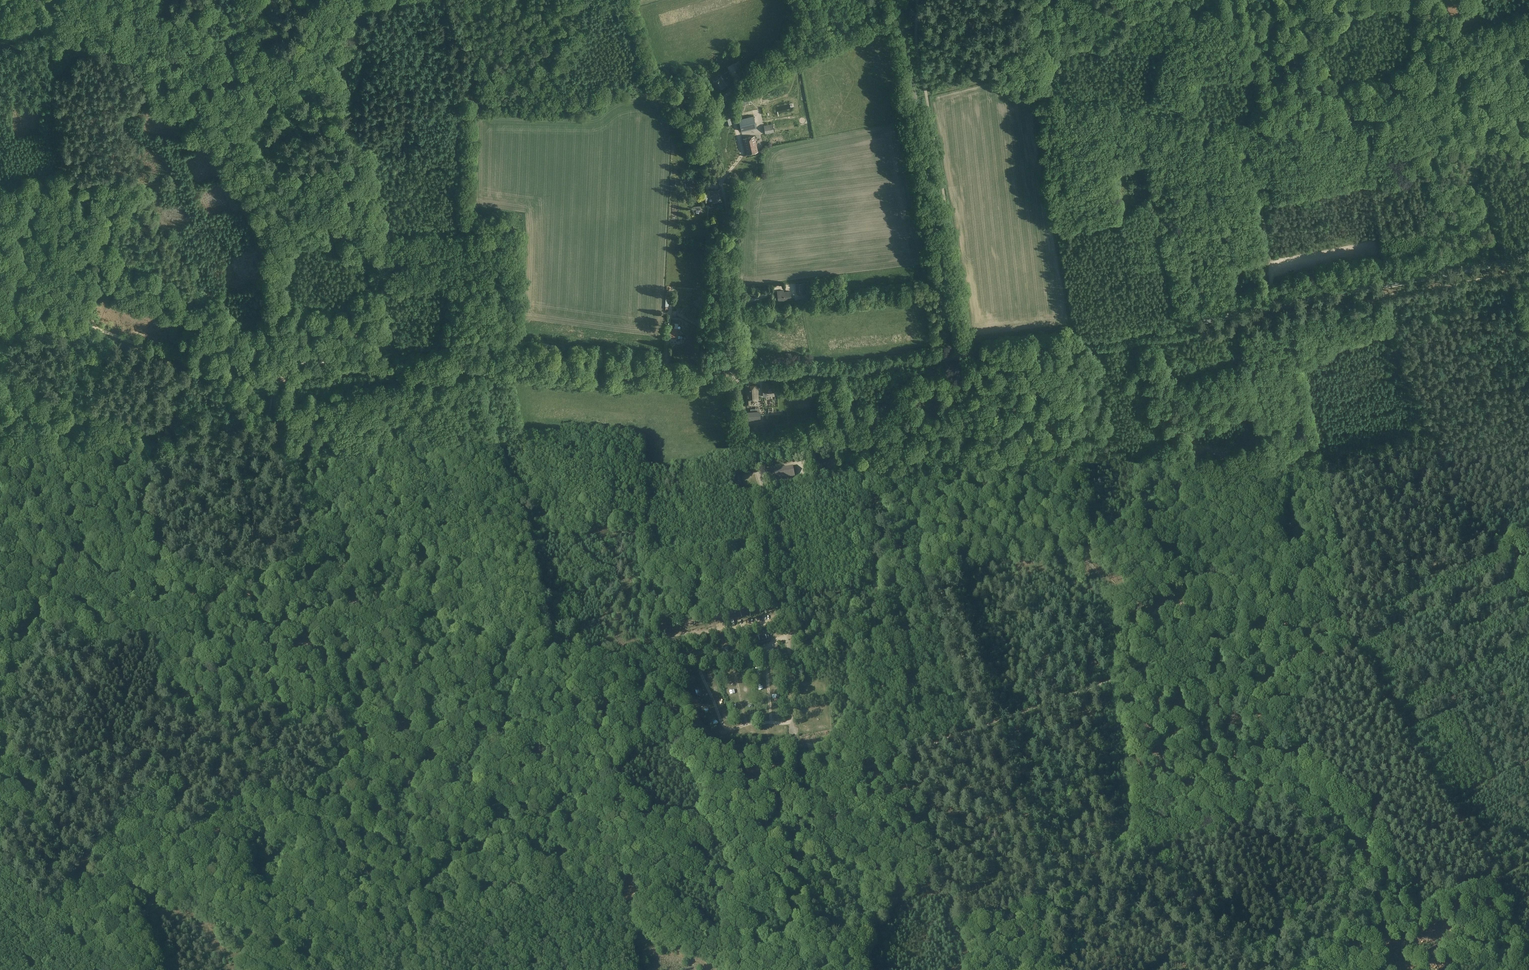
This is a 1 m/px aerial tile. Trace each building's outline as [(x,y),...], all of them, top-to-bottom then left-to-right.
[(719,90),(726,85),(721,77),(713,82),(719,90)] [(727,104),(720,105),(725,125),(732,123),(727,104)] [(754,115),(739,119),(741,131),(757,127),(754,115)] [(774,132),(773,123),(764,125),(766,133),(774,132)] [(754,136),(743,138),(747,154),(758,151),(754,136)] [(721,189),(711,190),(713,202),(723,201),(721,189)] [(806,282),(796,283),(797,295),(807,293),(806,282)] [(784,291),(777,291),(778,300),(791,299),(790,291),(784,292),(784,291)] [(763,382),(763,396),(767,396),(767,394),(766,394),(766,392),(767,392),(775,392),(775,382),(763,382)] [(757,384),(746,385),(747,405),(749,404),(751,404),(751,399),(758,399),(758,390),(760,390),(760,386),(757,386),(757,384)] [(759,411),(750,411),(747,412),(747,420),(760,420),(759,411)] [(793,466),(772,470),(774,480),(795,476),(793,466)] [(733,474),(735,487),(742,486),(741,481),(739,482),(738,473),(733,474)] [(768,634),(757,637),(759,644),(770,641),(768,634)]
